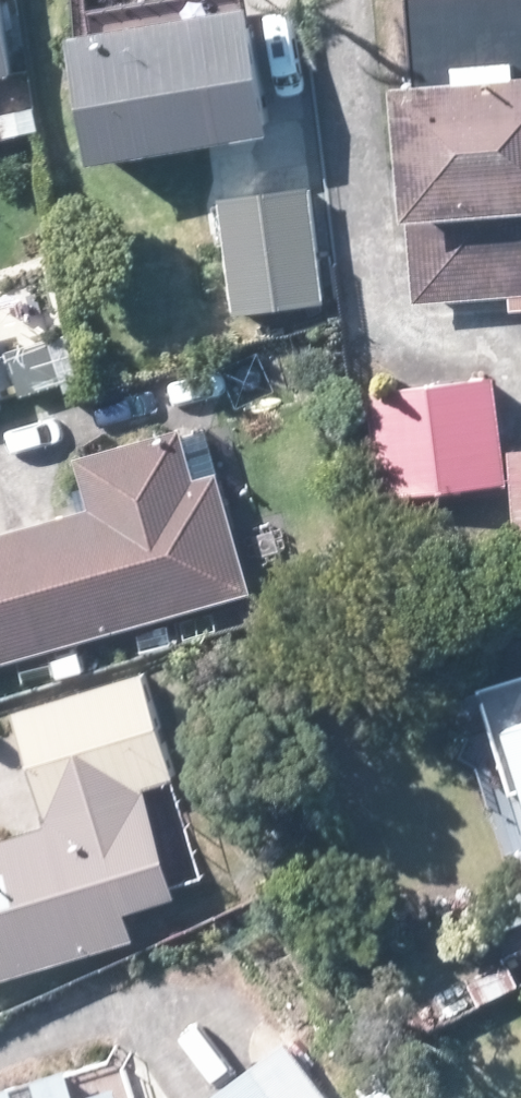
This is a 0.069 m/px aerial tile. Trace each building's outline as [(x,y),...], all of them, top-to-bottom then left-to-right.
[(403,81),(379,82),(374,84),(386,217),(400,215),(408,301),(520,291),(520,0),(396,0),(403,81)] [(265,133),(242,7),(67,38),(89,164),(265,133)] [(0,104),(0,137),(31,129),(23,99),(0,104)] [(307,193),(226,205),(241,304),(322,292),(307,193)] [(496,482),(493,449),(485,377),(396,386),(361,391),(373,496),(496,482)] [(8,418),(0,390),(0,420),(8,418)] [(244,590),(199,430),(173,437),(170,429),(67,458),(82,510),(33,524),(66,640),(244,590)] [(502,450),(505,548),(520,548),(520,449),(502,450)] [(66,640),(33,524),(0,533),(0,659),(66,640)] [(167,778),(134,672),(9,710),(15,733),(43,822),(7,833),(0,835),(0,976),(125,937),(117,909),(167,894),(163,884),(134,787),(167,778)] [(489,730),(520,831),(520,720),(489,730)] [(510,986),(499,962),(442,985),(453,1011),(510,986)] [(249,1070),(242,1062),(195,1097),(270,1097),(249,1070)] [(104,1087),(67,1097),(58,1071),(0,1090),(0,1097),(108,1097),(104,1087)]
